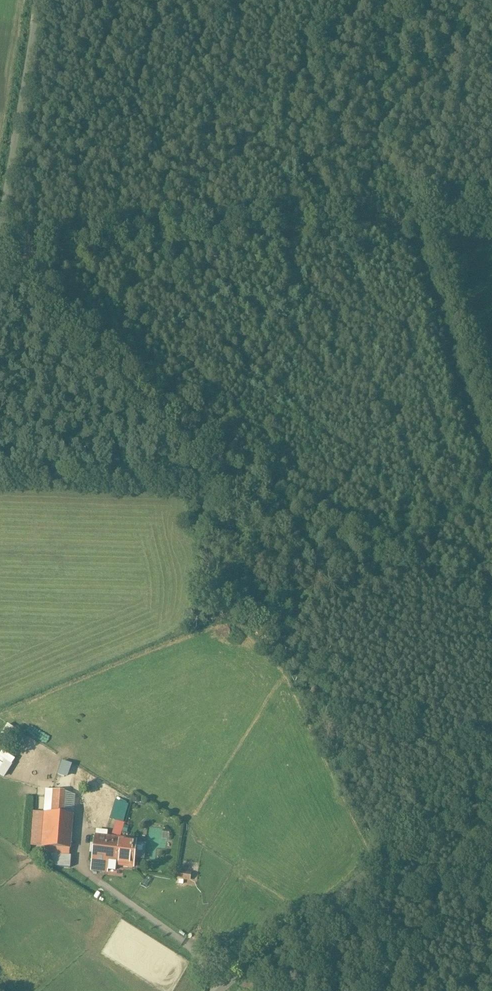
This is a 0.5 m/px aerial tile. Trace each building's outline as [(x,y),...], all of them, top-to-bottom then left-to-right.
[(90,496),(90,485),(79,486),(80,497),(90,496)] [(10,745),(20,731),(10,725),(1,739),(10,745)] [(63,758),(58,772),(68,776),(73,762),(63,758)] [(2,761),(0,767),(0,775),(7,778),(12,764),(2,761)] [(46,790),(45,812),(65,814),(66,792),(46,790)] [(118,824),(123,825),(127,812),(117,809),(114,819),(119,820),(118,824)] [(65,814),(45,812),(42,844),(69,846),(72,814),(65,814)] [(136,839),(94,834),(92,861),(114,864),(134,866),(136,839)] [(114,864),(92,861),(92,869),(113,871),(114,864)] [(180,872),(178,882),(191,884),(193,874),(180,872)]
